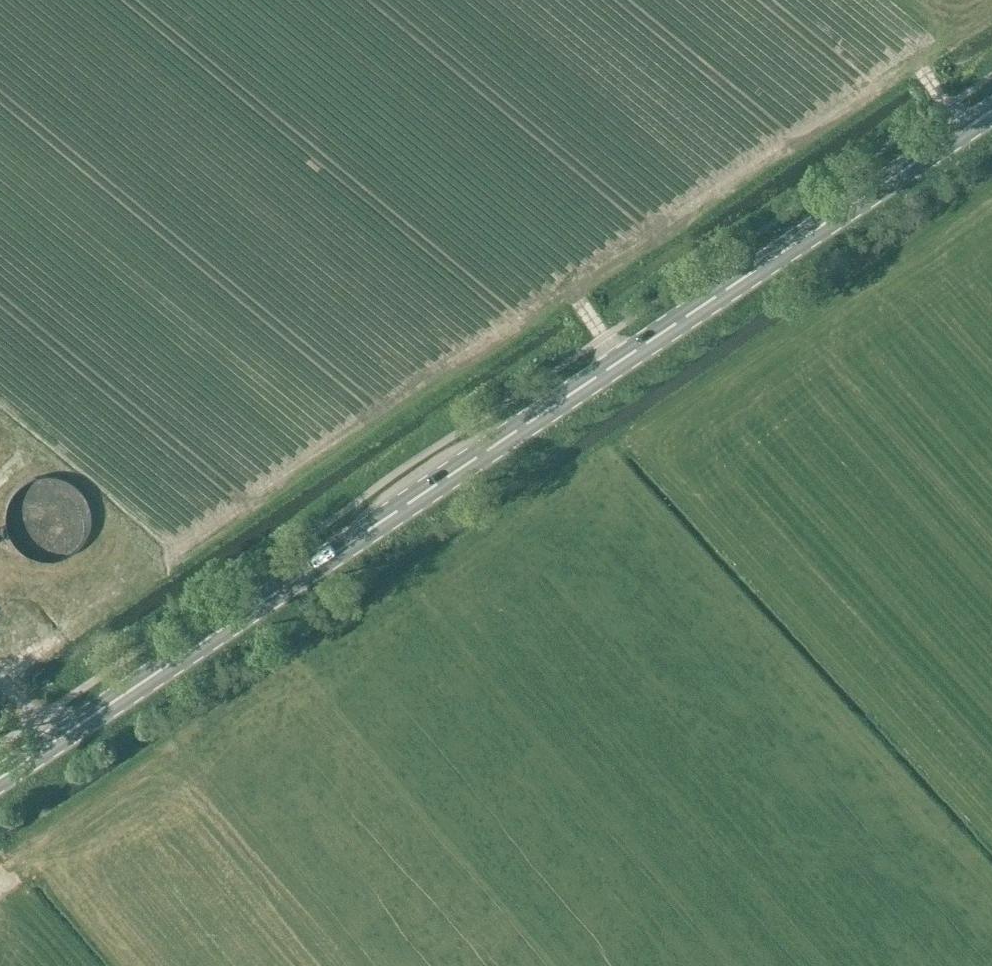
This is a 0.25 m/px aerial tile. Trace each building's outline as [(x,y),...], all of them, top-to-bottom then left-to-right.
[(59,476),(52,475),(45,475),(38,476),(31,478),(24,482),(19,487),(14,492),(10,498),(7,505),(6,513),(6,520),(7,527),(9,534),(12,541),(17,546),(22,551),(28,555),(35,558),(41,560),(49,560),(56,560),(63,558),(69,555),(75,551),(80,546),(85,540),(86,539),(89,532),(91,525),(91,518),(91,511),(89,504),(87,498),(83,492),(78,486),(72,482),(66,478),(59,476)]
